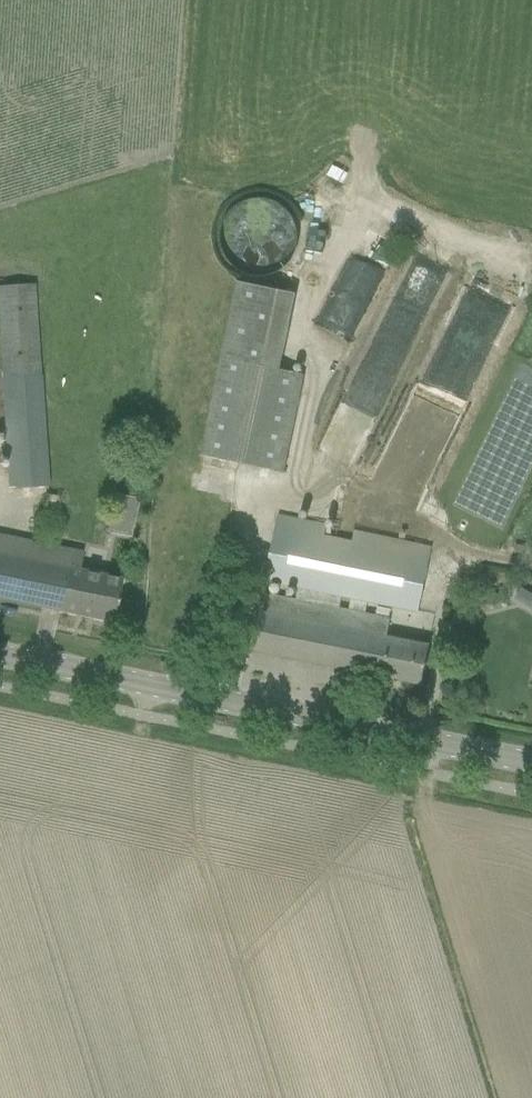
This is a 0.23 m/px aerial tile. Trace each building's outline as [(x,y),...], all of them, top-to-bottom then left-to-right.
[(237,262),(293,259),(290,199),(233,203),(237,262)] [(360,242),(345,275),(375,288),(390,255),(360,242)] [(38,282),(0,283),(0,341),(7,487),(48,485),(38,282)] [(307,374),(281,368),(221,355),(200,453),(286,471),(307,374)] [(110,519),(134,524),(139,499),(115,494),(110,519)] [(280,514),(277,525),(266,582),(298,588),(341,597),(351,599),(367,602),(418,613),(432,545),(356,530),(354,540),(325,535),(327,524),(280,514)] [(113,621),(123,577),(77,568),(81,551),(0,534),(0,598),(113,621)] [(515,544),(514,552),(524,554),(525,546),(515,544)] [(340,608),(341,597),(298,588),(296,600),(261,593),(250,649),(422,684),(428,645),(386,637),(390,619),(389,618),(391,609),(378,607),(376,616),(365,614),(367,602),(351,599),(349,610),(340,608)]
